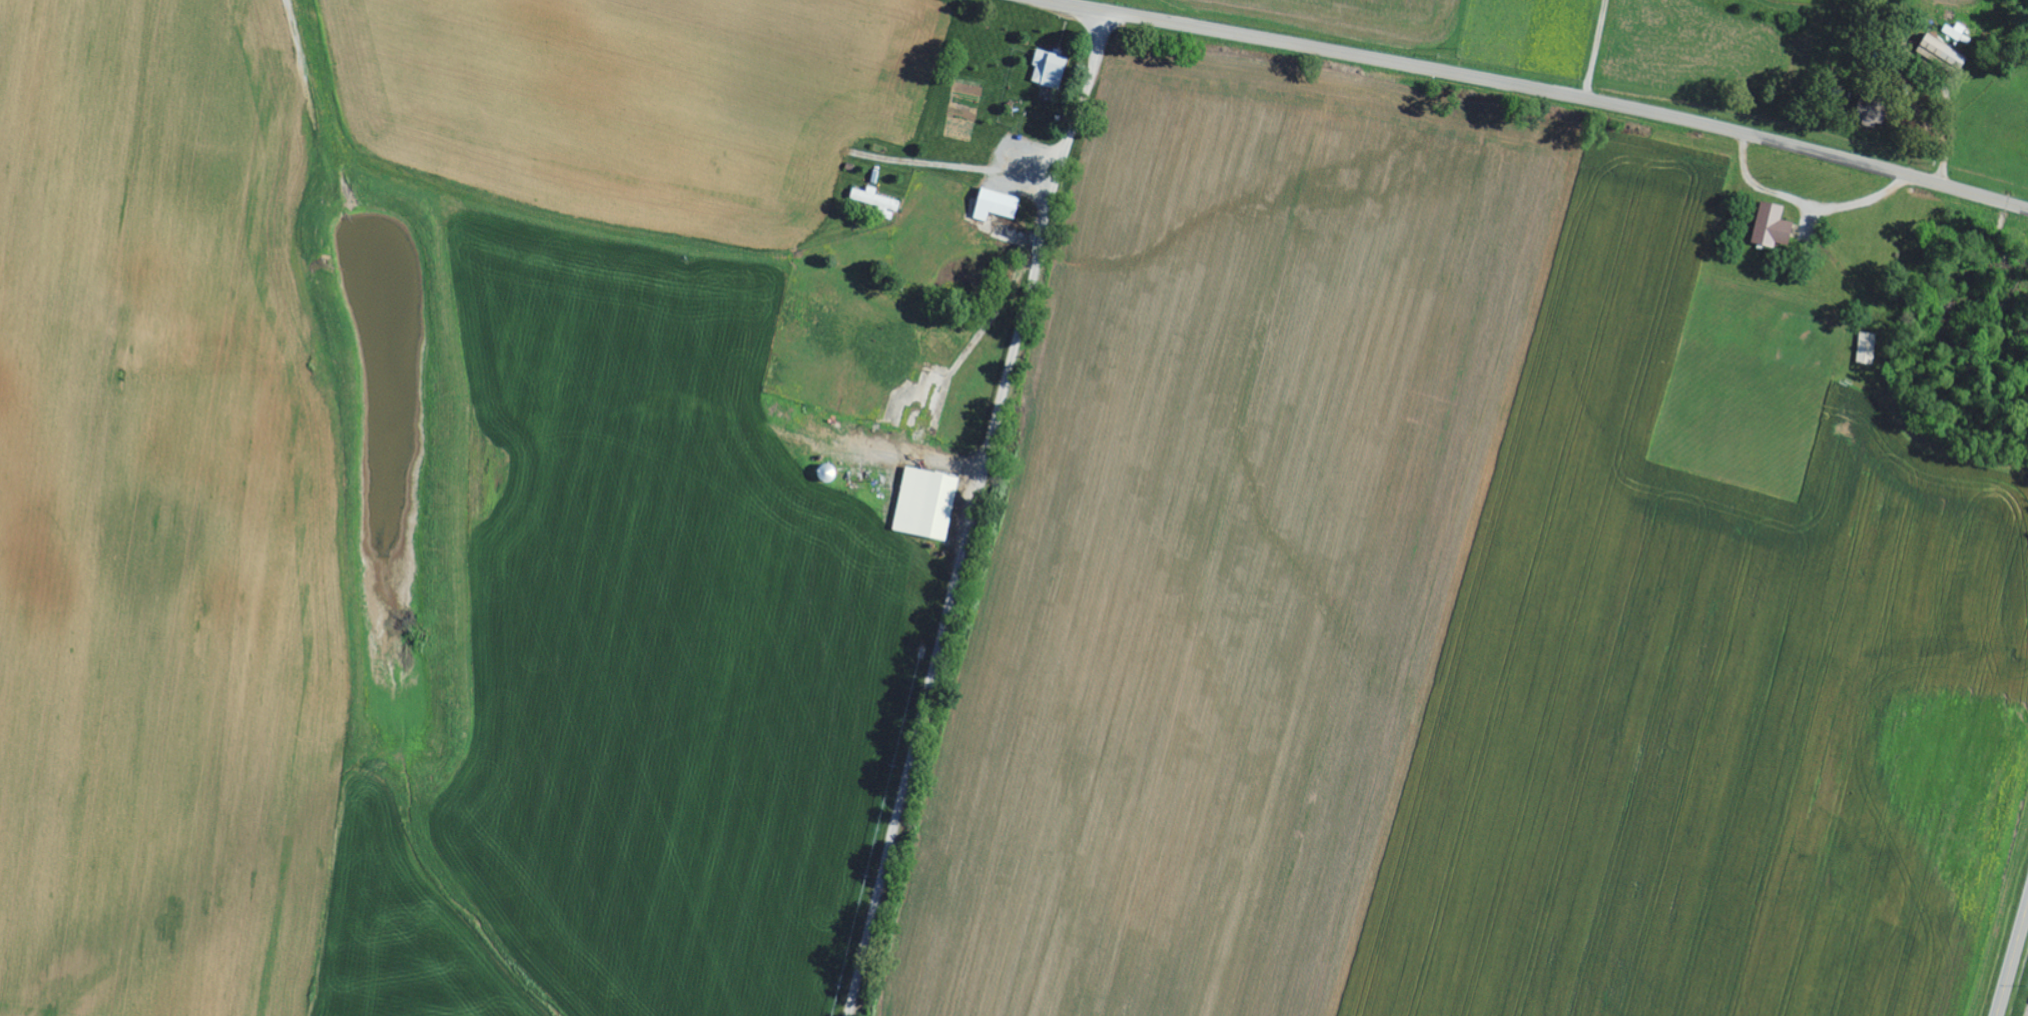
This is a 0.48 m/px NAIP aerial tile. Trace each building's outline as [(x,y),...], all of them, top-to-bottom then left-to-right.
[(1954,30),(1945,25),(1942,33),(1960,41),(1966,28),(1957,24),(1954,30)] [(1916,49),(1955,74),(1963,60),(1924,35),(1916,49)] [(1056,88),(1063,57),(1035,51),(1028,83),(1056,88)] [(1853,120),(1859,120),(1859,127),(1872,128),(1872,104),(1853,103),(1853,120)] [(900,202),(874,195),(875,189),(865,187),(864,193),(850,189),(847,200),(876,207),(874,215),(889,219),(891,212),(897,214),(900,202)] [(1016,198),(978,189),(970,219),(984,222),(986,214),(1011,220),(1016,198)] [(1779,221),(1782,207),(1758,202),(1749,245),(1771,250),(1773,244),(1785,247),(1790,223),(1779,221)] [(1855,364),(1873,366),(1877,336),(1859,333),(1855,364)] [(955,478),(903,468),(890,532),(942,543),(955,478)]
